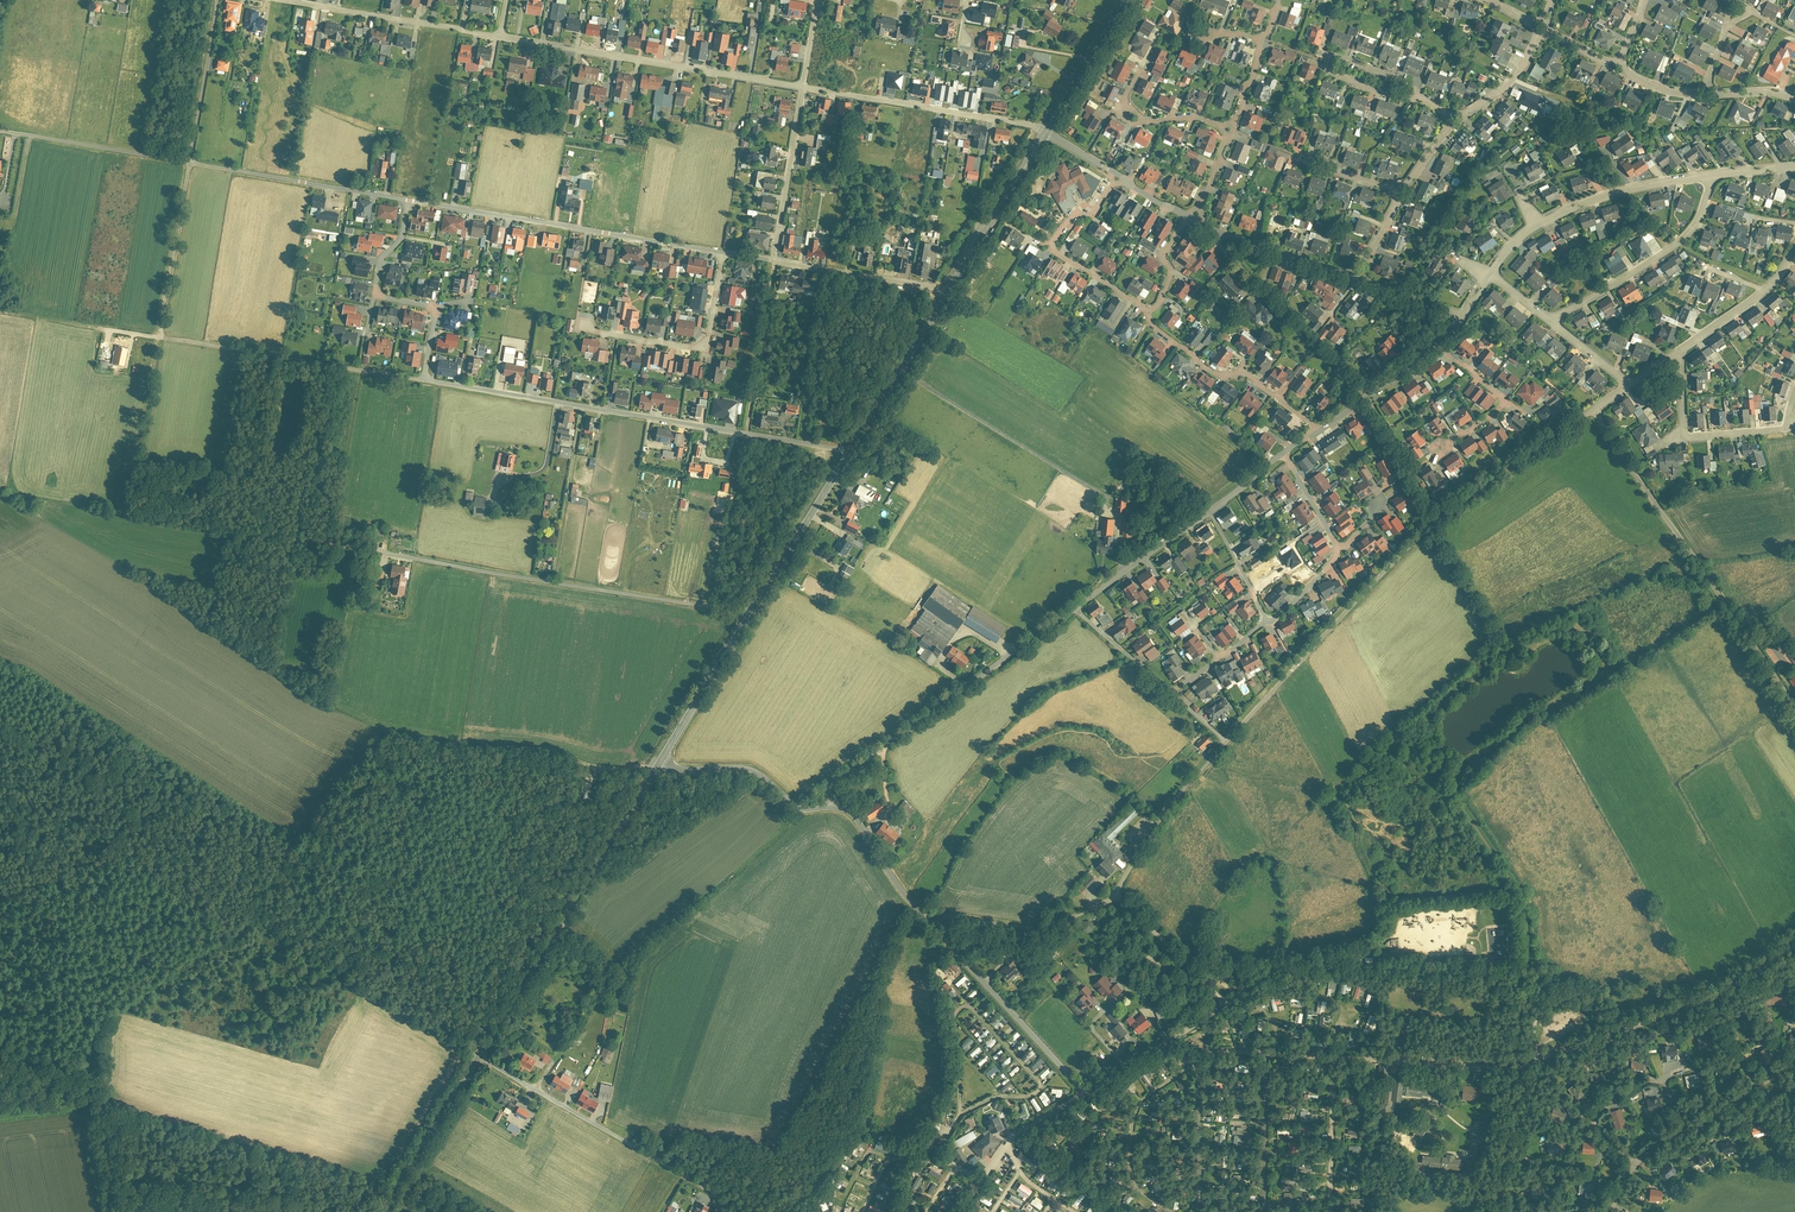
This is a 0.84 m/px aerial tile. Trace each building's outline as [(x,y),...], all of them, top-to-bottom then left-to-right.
[(384,9),(397,12),(399,0),(385,0),(384,9)] [(402,6),(417,9),(418,0),(403,0),(402,6)] [(538,0),(518,0),(527,1),(524,14),(541,17),(543,3),(538,2),(538,0)] [(960,0),(959,0),(943,0),(941,10),(957,14),(960,0)] [(1187,5),(1179,0),(1174,0),(1170,6),(1182,13),(1187,5)] [(1223,0),(1201,0),(1199,5),(1225,15),(1230,2),(1223,0)] [(1264,11),(1253,7),(1254,3),(1244,0),(1243,0),(1241,6),(1250,9),(1247,18),(1260,23),(1264,11)] [(1448,8),(1450,0),(1435,0),(1433,5),(1446,8),(1448,8)] [(1714,14),(1720,2),(1716,0),(1705,0),(1701,8),(1714,14)] [(227,1),(225,12),(227,12),(225,21),(228,22),(227,31),(237,33),(238,24),(241,24),(244,4),(227,1)] [(806,4),(788,1),(785,16),(804,18),(806,4)] [(1662,4),(1654,18),(1672,27),(1681,8),(1666,1),(1664,5),(1662,4)] [(1766,1),(1760,11),(1774,18),(1781,8),(1766,1)] [(470,2),(468,11),(489,15),(491,5),(470,2)] [(1461,15),(1476,18),(1479,6),(1463,2),(1460,11),(1459,15),(1461,15)] [(994,20),(997,6),(979,3),(978,11),(972,10),(971,22),(983,24),(985,18),(994,20)] [(120,4),(119,11),(128,13),(129,5),(120,4)] [(845,7),(831,4),(828,20),(842,23),(845,7)] [(1632,15),(1616,7),(1610,17),(1616,20),(1614,26),(1624,31),(1632,15)] [(1786,18),(1794,23),(1794,8),(1792,7),(1786,18)] [(1448,8),(1446,8),(1444,16),(1460,20),(1461,15),(1459,15),(1460,11),(1448,8)] [(258,11),(248,10),(246,28),(252,29),(252,31),(259,33),(260,30),(266,32),(268,21),(257,19),(258,11)] [(1163,15),(1157,25),(1176,36),(1186,19),(1173,11),(1168,18),(1163,15)] [(1584,19),(1568,12),(1562,23),(1574,29),(1577,24),(1581,26),(1584,19)] [(1295,17),(1284,13),(1279,25),(1291,29),(1295,17)] [(741,45),(755,47),(759,21),(746,18),(741,45)] [(893,37),(896,20),(883,18),(882,21),(878,20),(875,34),(893,37)] [(317,21),(302,19),(299,41),(313,44),(317,21)] [(1041,30),(1055,38),(1063,27),(1050,19),(1041,30)] [(1509,25),(1495,19),(1489,32),(1497,36),(1489,51),(1500,57),(1498,62),(1507,66),(1513,53),(1507,50),(1510,44),(1517,47),(1520,40),(1517,38),(1521,28),(1511,23),(1509,25)] [(579,22),(565,20),(563,30),(577,33),(579,22)] [(956,22),(941,20),(938,36),(954,38),(956,22)] [(1148,36),(1155,26),(1145,20),(1139,31),(1148,36)] [(560,24),(547,22),(545,36),(558,38),(560,24)] [(1699,35),(1712,40),(1718,29),(1705,22),(1699,35)] [(344,26),(327,23),(325,34),(333,36),(333,39),(342,41),(344,26)] [(600,26),(585,24),(583,35),(598,37),(600,26)] [(636,38),(624,36),(623,46),(637,48),(638,42),(644,43),(646,26),(639,24),(636,38)] [(1643,35),(1657,42),(1663,31),(1648,24),(1643,35)] [(1751,35),(1763,42),(1769,31),(1756,25),(1751,35)] [(1312,27),(1307,43),(1318,47),(1324,30),(1312,27)] [(1615,37),(1600,29),(1594,41),(1609,49),(1615,37)] [(370,42),(387,45),(389,33),(372,30),(370,42)] [(618,32),(605,30),(604,41),(616,43),(618,32)] [(701,33),(688,31),(685,46),(692,47),(690,61),(704,63),(707,43),(699,42),(701,33)] [(1335,31),(1329,43),(1347,49),(1352,37),(1335,31)] [(1002,42),(1003,34),(986,32),(985,37),(980,36),(978,50),(993,53),(995,41),(1002,42)] [(729,36),(714,33),(710,52),(720,54),(719,65),(729,67),(732,52),(726,52),(729,36)] [(1128,50),(1143,57),(1151,40),(1137,33),(1128,50)] [(398,34),(396,45),(413,49),(416,37),(398,34)] [(1360,36),(1355,50),(1371,56),(1375,46),(1368,43),(1369,39),(1360,36)] [(672,52),(681,54),(683,41),(675,39),(672,52)] [(1233,61),(1246,66),(1251,54),(1243,51),(1246,44),(1236,40),(1232,51),(1236,52),(1233,61)] [(1777,84),(1784,71),(1782,70),(1789,57),(1794,60),(1794,44),(1787,40),(1783,49),(1780,48),(1772,65),(1770,64),(1763,77),(1777,84)] [(650,42),(645,42),(643,52),(656,54),(658,43),(650,42)] [(1731,61),(1747,69),(1757,50),(1741,42),(1731,61)] [(790,44),(788,57),(798,58),(799,46),(790,44)] [(1213,60),(1218,48),(1211,45),(1206,57),(1213,60)] [(456,62),(469,64),(471,48),(458,46),(456,62)] [(1562,53),(1549,46),(1539,65),(1546,69),(1557,74),(1562,65),(1557,63),(1562,53)] [(1709,53),(1695,46),(1688,59),(1703,66),(1709,53)] [(1152,72),(1160,76),(1164,68),(1160,66),(1167,52),(1156,47),(1150,59),(1157,63),(1152,72)] [(1226,51),(1218,48),(1213,60),(1221,63),(1226,51)] [(1383,48),(1378,60),(1386,62),(1385,64),(1394,67),(1400,54),(1383,48)] [(472,60),(490,62),(492,52),(474,49),(472,60)] [(1180,64),(1190,68),(1196,56),(1180,50),(1176,58),(1182,61),(1180,64)] [(1663,57),(1648,50),(1642,62),(1657,69),(1663,57)] [(1283,55),(1270,51),(1266,61),(1283,67),(1285,58),(1295,61),(1296,56),(1284,53),(1283,55)] [(951,63),(966,66),(968,54),(953,52),(951,63)] [(994,57),(978,54),(977,65),(982,66),(982,71),(992,72),(994,57)] [(1042,65),(1026,54),(1019,64),(1028,70),(1025,76),(1031,81),(1042,65)] [(1425,62),(1407,56),(1402,71),(1419,77),(1425,62)] [(505,71),(523,74),(525,61),(508,58),(505,71)] [(775,69),(787,71),(788,61),(776,59),(775,69)] [(216,70),(230,72),(232,62),(218,60),(216,70)] [(1132,67),(1117,60),(1109,77),(1123,83),(1132,67)] [(1596,67),(1581,60),(1571,76),(1581,80),(1583,76),(1590,78),(1596,67)] [(1316,66),(1302,62),(1299,77),(1312,81),(1316,66)] [(1672,75),(1688,82),(1695,70),(1680,62),(1672,75)] [(536,85),(565,90),(567,78),(560,76),(562,67),(545,64),(544,68),(542,68),(540,68),(536,85)] [(1529,76),(1540,80),(1546,69),(1536,64),(1529,76)] [(1719,74),(1731,81),(1736,72),(1724,64),(1719,74)] [(598,69),(579,66),(576,78),(596,81),(598,69)] [(494,70),(483,68),(482,75),(493,77),(494,70)] [(905,75),(890,72),(887,86),(902,89),(905,75)] [(1447,78),(1431,72),(1427,83),(1442,89),(1447,78)] [(1621,79),(1606,72),(1600,85),(1615,93),(1621,79)] [(628,88),(632,88),(634,77),(616,74),(614,84),(617,85),(615,98),(625,100),(628,88)] [(637,86),(659,89),(661,79),(639,75),(637,86)] [(1264,85),(1257,82),(1252,97),(1268,103),(1271,92),(1273,89),(1274,88),(1277,80),(1267,77),(1264,85)] [(1147,97),(1153,83),(1142,78),(1136,91),(1147,97)] [(1338,86),(1322,81),(1317,92),(1334,98),(1338,86)] [(1472,88),(1455,81),(1450,93),(1468,99),(1472,88)] [(674,97),(676,84),(666,82),(663,94),(674,97)] [(1238,89),(1219,82),(1214,93),(1218,95),(1214,105),(1230,111),(1238,89)] [(679,91),(691,93),(692,85),(680,83),(679,91)] [(913,93),(927,95),(928,85),(914,83),(913,93)] [(939,84),(937,99),(954,101),(956,87),(939,84)] [(1112,101),(1118,89),(1108,84),(1101,95),(1112,101)] [(582,102),(584,87),(571,85),(567,110),(577,112),(579,102),(582,102)] [(728,104),(731,90),(709,86),(706,100),(728,104)] [(586,100),(603,103),(605,90),(589,87),(586,100)] [(1548,99),(1523,89),(1518,103),(1542,113),(1548,99)] [(1644,96),(1630,89),(1623,103),(1637,109),(1644,96)] [(963,91),(961,106),(977,108),(980,94),(963,91)] [(1197,95),(1187,92),(1182,104),(1196,110),(1198,104),(1203,106),(1208,94),(1199,91),(1197,95)] [(1174,101),(1159,94),(1154,105),(1169,112),(1174,101)] [(1350,106),(1364,110),(1368,99),(1353,95),(1350,106)] [(827,113),(829,100),(819,98),(817,111),(827,113)] [(775,110),(791,112),(792,101),(777,99),(775,110)] [(1384,113),(1388,103),(1379,100),(1376,111),(1384,113)] [(1676,106),(1660,100),(1655,113),(1672,120),(1676,106)] [(991,110),(1006,113),(1007,104),(992,101),(991,110)] [(1756,111),(1737,101),(1728,118),(1738,123),(1740,117),(1751,123),(1753,119),(1756,111)] [(1790,107),(1777,101),(1771,112),(1784,119),(1788,111),(1790,107)] [(835,115),(848,117),(850,104),(837,102),(835,115)] [(1515,111),(1504,102),(1492,115),(1505,125),(1510,119),(1509,117),(1515,111)] [(1710,110),(1696,102),(1689,114),(1692,115),(1703,121),(1710,110)] [(1397,106),(1388,103),(1384,113),(1393,116),(1397,106)] [(626,106),(623,117),(630,118),(633,107),(626,106)] [(860,106),(857,117),(874,120),(876,109),(860,106)] [(1758,108),(1753,119),(1758,121),(1764,111),(1758,108)] [(1094,131),(1101,118),(1088,111),(1083,117),(1086,119),(1083,125),(1094,131)] [(1260,116),(1245,111),(1239,125),(1254,130),(1260,116)] [(1788,111),(1784,119),(1788,121),(1792,113),(1788,111)] [(1681,121),(1688,125),(1692,115),(1685,112),(1681,121)] [(1437,119),(1420,113),(1416,127),(1433,132),(1437,119)] [(834,116),(827,115),(826,124),(833,125),(834,116)] [(1496,126),(1483,115),(1475,125),(1479,128),(1474,133),(1482,140),(1496,126)] [(1118,138),(1124,126),(1110,118),(1104,130),(1118,138)] [(946,145),(950,121),(940,120),(936,143),(946,145)] [(971,147),(985,149),(988,131),(961,126),(960,134),(973,136),(971,147)] [(1162,138),(1178,144),(1183,132),(1168,126),(1162,138)] [(1292,130),(1286,128),(1280,141),(1292,145),(1294,140),(1300,143),(1305,132),(1293,128),(1292,130)] [(1145,147),(1151,135),(1140,129),(1133,141),(1145,147)] [(1478,140),(1466,129),(1454,141),(1463,150),(1468,145),(1472,148),(1478,140)] [(993,139),(1008,142),(1010,133),(995,130),(993,139)] [(1416,138),(1395,130),(1390,145),(1411,152),(1416,138)] [(1791,141),(1794,139),(1794,138),(1790,130),(1783,134),(1787,139),(1789,138),(1791,141)] [(1211,151),(1216,138),(1201,132),(1196,146),(1211,151)] [(1338,138),(1320,132),(1314,146),(1331,152),(1338,138)] [(1759,140),(1761,143),(1765,140),(1761,133),(1755,137),(1758,141),(1759,140)] [(1635,144),(1628,134),(1610,145),(1617,157),(1635,144)] [(817,135),(815,150),(827,152),(828,144),(826,144),(826,141),(829,141),(829,137),(817,135)] [(1732,135),(1715,145),(1721,155),(1719,157),(1723,163),(1742,151),(1732,135)] [(1777,145),(1785,157),(1794,151),(1794,148),(1791,141),(1789,138),(1787,139),(1777,145)] [(1758,141),(1749,147),(1758,159),(1768,153),(1761,143),(1759,140),(1758,141)] [(1251,146),(1237,141),(1230,159),(1244,164),(1251,146)] [(1700,143),(1683,154),(1691,163),(1696,159),(1701,165),(1711,158),(1700,143)] [(1682,163),(1671,146),(1654,158),(1662,168),(1668,164),(1673,169),(1682,163)] [(764,147),(761,166),(774,168),(776,148),(764,147)] [(1578,158),(1570,147),(1557,156),(1565,166),(1578,158)] [(800,149),(798,156),(812,159),(813,151),(800,149)] [(1364,155),(1346,149),(1341,163),(1358,169),(1364,155)] [(1280,171),(1285,156),(1266,150),(1263,157),(1270,160),(1267,166),(1280,171)] [(1133,171),(1140,159),(1129,153),(1120,167),(1128,171),(1129,169),(1133,171)] [(798,156),(797,164),(811,167),(812,159),(798,156)] [(974,158),(967,157),(963,179),(976,181),(977,174),(972,173),(974,158)] [(1190,171),(1201,176),(1207,163),(1195,158),(1190,171)] [(1637,177),(1649,168),(1643,158),(1631,165),(1627,161),(1621,165),(1631,179),(1636,175),(1637,177)] [(1399,166),(1380,159),(1374,173),(1393,180),(1399,166)] [(1433,174),(1445,178),(1452,164),(1439,159),(1433,174)] [(378,160),(375,177),(386,179),(389,162),(378,160)] [(1539,174),(1543,172),(1537,161),(1523,168),(1531,182),(1540,177),(1539,174)] [(461,180),(459,195),(471,197),(474,181),(465,180),(468,164),(458,163),(455,178),(461,180)] [(1044,189),(1043,193),(1048,196),(1052,194),(1058,205),(1063,203),(1064,205),(1072,200),(1068,194),(1077,190),(1080,196),(1092,191),(1079,168),(1075,169),(1074,168),(1067,170),(1063,164),(1053,170),(1058,180),(1054,182),(1052,182),(1049,181),(1046,190),(1044,189)] [(1153,187),(1161,173),(1147,166),(1139,179),(1153,187)] [(1240,171),(1227,166),(1222,180),(1235,184),(1240,171)] [(1303,173),(1287,167),(1283,179),(1299,185),(1303,173)] [(1189,198),(1194,185),(1172,176),(1166,190),(1180,196),(1181,194),(1189,198)] [(1584,176),(1569,180),(1573,192),(1588,187),(1584,176)] [(775,191),(777,180),(763,178),(761,189),(775,191)] [(1325,183),(1310,178),(1306,190),(1321,196),(1325,183)] [(1513,193),(1504,178),(1487,187),(1493,197),(1496,195),(1500,202),(1513,193)] [(1435,186),(1423,180),(1415,198),(1428,204),(1435,186)] [(1790,181),(1786,194),(1794,196),(1794,183),(1790,181)] [(1350,188),(1334,182),(1330,195),(1346,200),(1350,188)] [(1744,186),(1729,182),(1725,195),(1740,199),(1744,186)] [(1771,187),(1758,182),(1753,194),(1767,199),(1771,187)] [(1561,196),(1555,185),(1541,191),(1547,203),(1561,196)] [(564,186),(561,207),(566,208),(566,211),(581,213),(582,201),(574,199),(576,187),(564,186)] [(1374,194),(1360,189),(1356,198),(1371,203),(1374,194)] [(1111,212),(1118,216),(1129,197),(1116,190),(1110,202),(1115,204),(1111,212)] [(1216,220),(1228,224),(1231,214),(1228,213),(1235,195),(1221,190),(1214,212),(1218,213),(1216,220)] [(1665,204),(1663,192),(1648,195),(1650,207),(1665,204)] [(1690,212),(1694,199),(1681,194),(1676,207),(1690,212)] [(317,219),(339,223),(340,213),(327,210),(328,200),(316,197),(313,207),(319,208),(317,219)] [(360,197),(356,217),(371,219),(374,200),(360,197)] [(792,197),(789,208),(799,210),(801,199),(792,197)] [(760,198),(758,208),(774,210),(775,200),(760,198)] [(1136,217),(1143,205),(1131,199),(1120,217),(1129,221),(1132,215),(1136,217)] [(1605,222),(1622,216),(1617,204),(1600,210),(1605,222)] [(380,205),(378,217),(398,221),(400,208),(380,205)] [(1727,222),(1731,210),(1716,205),(1711,218),(1727,222)] [(1422,211),(1407,206),(1401,224),(1416,229),(1422,211)] [(429,222),(435,223),(436,213),(419,209),(418,218),(413,217),(411,228),(427,231),(429,222)] [(1148,231),(1158,214),(1148,209),(1138,225),(1148,231)] [(1033,216),(1022,211),(1018,217),(1030,223),(1033,216)] [(1469,232),(1479,219),(1468,211),(1458,226),(1469,232)] [(1514,221),(1507,211),(1495,220),(1503,230),(1514,221)] [(1583,229),(1597,223),(1593,212),(1578,218),(1583,229)] [(445,214),(442,230),(459,233),(460,229),(468,230),(470,219),(445,214)] [(1256,220),(1241,215),(1237,226),(1252,231),(1256,220)] [(754,216),(752,227),(771,230),(773,219),(754,216)] [(1162,240),(1173,224),(1162,218),(1152,234),(1162,240)] [(1354,230),(1368,234),(1372,222),(1358,218),(1354,230)] [(484,238),(486,222),(474,220),(473,228),(471,236),(484,238)] [(1087,232),(1100,239),(1106,228),(1094,221),(1087,232)] [(1565,238),(1578,232),(1573,221),(1559,228),(1565,238)] [(1744,239),(1748,228),(1736,223),(1730,234),(1744,239)] [(1775,238),(1792,240),(1793,228),(1777,225),(1775,238)] [(493,241),(506,243),(508,228),(496,226),(493,241)] [(1019,244),(1024,235),(1008,226),(1001,238),(1008,243),(1011,239),(1019,244)] [(1752,241),(1769,244),(1771,228),(1754,226),(1752,241)] [(526,230),(514,228),(513,238),(525,240),(526,230)] [(1714,232),(1704,229),(1700,242),(1714,247),(1717,237),(1722,239),(1725,233),(1716,230),(1714,232)] [(750,248),(766,250),(769,234),(745,231),(743,241),(751,243),(750,248)] [(1407,236),(1392,231),(1387,246),(1402,251),(1407,236)] [(1483,252),(1497,243),(1490,231),(1475,241),(1483,252)] [(370,239),(359,237),(357,250),(373,253),(375,247),(383,248),(385,236),(371,233),(370,239)] [(1330,238),(1316,233),(1309,250),(1325,255),(1330,238)] [(782,253),(799,255),(800,247),(792,246),(793,236),(785,234),(782,253)] [(1186,257),(1198,242),(1187,234),(1175,249),(1179,252),(1186,257)] [(1305,241),(1287,234),(1283,244),(1301,250),(1305,241)] [(1543,253),(1557,245),(1548,234),(1535,243),(1543,253)] [(1339,253),(1355,259),(1360,247),(1350,244),(1351,240),(1342,236),(1339,243),(1342,245),(1339,253)] [(1639,258),(1651,251),(1642,237),(1633,243),(1635,247),(1633,248),(1639,258)] [(1081,257),(1088,246),(1076,239),(1069,250),(1081,257)] [(570,250),(582,253),(584,242),(571,240),(570,250)] [(596,262),(611,265),(613,250),(605,249),(605,243),(592,240),(590,252),(598,254),(596,262)] [(806,257),(823,261),(824,251),(816,250),(818,242),(809,240),(807,249),(806,257)] [(403,251),(401,260),(413,263),(414,258),(423,260),(425,245),(407,242),(405,252),(403,251)] [(915,263),(913,274),(925,276),(930,245),(919,243),(917,263),(915,263)] [(437,247),(435,259),(447,262),(449,248),(437,247)] [(621,247),(620,260),(632,262),(631,270),(643,271),(644,263),(639,262),(641,250),(621,247)] [(1109,274),(1116,262),(1108,258),(1111,252),(1103,247),(1097,256),(1102,259),(1097,266),(1109,274)] [(1039,256),(1029,250),(1020,266),(1030,272),(1033,267),(1037,270),(1043,261),(1038,258),(1039,256)] [(861,252),(859,265),(869,267),(871,254),(861,252)] [(1174,259),(1188,268),(1193,261),(1186,257),(1179,252),(1174,259)] [(1617,253),(1605,261),(1613,274),(1625,266),(1617,253)] [(1203,265),(1213,273),(1221,262),(1211,254),(1205,261),(1200,256),(1191,267),(1197,271),(1203,265)] [(1438,278),(1447,261),(1438,256),(1434,254),(1429,263),(1424,272),(1438,278)] [(1521,275),(1531,262),(1522,254),(1511,267),(1521,275)] [(650,255),(649,266),(661,268),(660,276),(673,279),(675,264),(669,263),(670,258),(650,255)] [(1153,274),(1160,263),(1148,255),(1141,267),(1153,274)] [(1396,273),(1399,260),(1383,255),(1379,267),(1396,273)] [(357,274),(370,276),(373,259),(354,256),(352,266),(358,267),(357,274)] [(1675,256),(1661,265),(1668,276),(1683,266),(1675,256)] [(895,258),(893,271),(904,273),(905,260),(895,258)] [(688,259),(686,273),(703,276),(705,268),(706,261),(688,259)] [(1069,270),(1051,260),(1043,272),(1061,282),(1069,270)] [(733,262),(732,272),(730,280),(745,283),(746,277),(752,278),(754,266),(733,262)] [(388,284),(401,286),(404,269),(391,266),(388,284)] [(1283,271),(1283,270),(1274,267),(1270,279),(1279,282),(1283,271)] [(710,279),(712,269),(705,268),(703,278),(710,279)] [(1655,269),(1643,277),(1650,288),(1662,280),(1655,269)] [(1535,291),(1546,280),(1537,270),(1525,281),(1535,291)] [(1283,271),(1279,282),(1278,284),(1288,287),(1292,275),(1283,271)] [(1792,271),(1784,283),(1790,287),(1786,292),(1794,299),(1794,273),(1792,271)] [(1460,297),(1470,281),(1455,272),(1449,280),(1454,283),(1449,290),(1460,297)] [(467,278),(456,276),(454,292),(475,295),(478,274),(467,273),(467,278)] [(1066,285),(1079,292),(1086,281),(1074,273),(1066,285)] [(1702,277),(1690,273),(1686,284),(1691,285),(1688,291),(1696,293),(1702,277)] [(1218,284),(1232,298),(1242,289),(1228,274),(1218,284)] [(777,276),(776,286),(789,288),(790,278),(777,276)] [(1329,302),(1338,289),(1318,276),(1309,289),(1329,302)] [(800,290),(812,292),(814,282),(801,279),(800,290)] [(1126,289),(1138,295),(1143,288),(1149,291),(1153,284),(1145,279),(1142,284),(1133,279),(1126,289)] [(1172,293),(1183,300),(1190,290),(1195,293),(1199,286),(1191,281),(1189,284),(1181,279),(1172,293)] [(442,283),(435,281),(433,289),(441,290),(442,283)] [(1642,296),(1634,282),(1618,291),(1627,305),(1642,296)] [(1721,286),(1708,282),(1702,294),(1716,299),(1721,286)] [(353,300),(367,302),(370,286),(355,283),(353,300)] [(1740,287),(1728,283),(1725,291),(1737,296),(1740,287)] [(727,285),(724,300),(734,302),(736,295),(742,296),(744,288),(727,285)] [(1105,293),(1092,285),(1085,296),(1098,304),(1105,293)] [(419,286),(417,296),(432,298),(433,289),(419,286)] [(694,287),(693,297),(706,299),(707,289),(694,287)] [(1542,298),(1552,307),(1563,297),(1553,288),(1542,298)] [(1505,300),(1493,289),(1482,300),(1494,310),(1505,300)] [(1782,301),(1776,293),(1765,301),(1773,312),(1778,307),(1781,310),(1788,304),(1784,299),(1782,301)] [(1127,303),(1114,296),(1102,315),(1115,323),(1127,303)] [(706,299),(693,297),(691,307),(704,309),(706,299)] [(1362,312),(1371,302),(1364,297),(1358,304),(1351,298),(1341,309),(1351,317),(1357,309),(1362,312)] [(1598,305),(1606,316),(1615,311),(1612,308),(1616,305),(1611,297),(1598,305)] [(1257,306),(1249,299),(1240,308),(1256,324),(1262,319),(1266,323),(1277,313),(1263,301),(1257,306)] [(1315,322),(1323,311),(1311,301),(1302,312),(1315,322)] [(1517,329),(1528,317),(1514,306),(1504,316),(1517,329)] [(344,315),(351,316),(358,317),(359,310),(345,307),(344,315)] [(376,312),(374,323),(397,327),(400,310),(380,307),(379,313),(376,312)] [(598,318),(613,321),(614,309),(600,307),(598,318)] [(1696,311),(1682,307),(1677,320),(1691,325),(1696,311)] [(444,328),(456,330),(458,321),(466,322),(468,310),(456,308),(455,313),(447,312),(444,328)] [(1757,308),(1743,316),(1748,326),(1763,317),(1757,308)] [(1172,329),(1181,317),(1170,309),(1160,321),(1172,329)] [(404,323),(413,325),(415,313),(415,312),(406,310),(404,323)] [(623,327),(635,329),(637,312),(626,310),(623,327)] [(1584,310),(1571,317),(1577,326),(1589,320),(1584,310)] [(717,329),(732,332),(733,324),(738,324),(740,313),(728,311),(727,316),(720,315),(717,329)] [(423,315),(415,313),(413,325),(412,326),(421,328),(423,315)] [(358,317),(351,316),(349,326),(362,328),(364,318),(358,317)] [(1144,325),(1127,316),(1115,334),(1128,341),(1131,336),(1136,339),(1144,325)] [(642,330),(656,333),(658,322),(644,320),(642,330)] [(672,333),(682,335),(684,322),(674,320),(672,333)] [(1743,331),(1737,320),(1724,329),(1731,339),(1743,331)] [(1337,343),(1346,330),(1334,321),(1327,331),(1323,328),(1317,336),(1324,341),(1327,337),(1337,343)] [(1546,331),(1534,321),(1520,336),(1529,344),(1533,339),(1536,342),(1546,331)] [(682,335),(691,336),(693,323),(684,322),(682,335)] [(1678,328),(1665,324),(1660,339),(1674,342),(1678,328)] [(1205,334),(1195,327),(1185,340),(1196,348),(1201,341),(1209,346),(1217,336),(1208,330),(1205,334)] [(1223,341),(1230,339),(1228,333),(1221,335),(1223,341)] [(1246,353),(1254,341),(1243,333),(1234,345),(1246,353)] [(1719,333),(1707,341),(1714,351),(1725,343),(1719,333)] [(345,344),(359,346),(360,337),(346,334),(345,344)] [(1626,340),(1611,334),(1605,346),(1620,352),(1626,340)] [(449,336),(449,342),(452,342),(451,346),(458,347),(461,338),(449,336)] [(1552,336),(1542,349),(1549,354),(1552,351),(1558,355),(1565,346),(1552,336)] [(718,339),(716,352),(730,354),(731,347),(737,348),(739,339),(726,337),(725,341),(718,339)] [(1166,345),(1155,337),(1145,350),(1153,356),(1151,358),(1159,363),(1166,354),(1162,351),(1166,345)] [(370,342),(368,352),(380,353),(391,355),(394,340),(379,338),(378,343),(370,342)] [(594,355),(593,361),(608,363),(609,352),(598,350),(599,341),(582,338),(579,352),(594,355)] [(1252,356),(1262,342),(1257,338),(1247,352),(1252,356)] [(1377,352),(1385,361),(1396,353),(1392,348),(1395,346),(1389,338),(1379,345),(1382,349),(1377,352)] [(1473,347),(1463,339),(1455,348),(1468,358),(1472,352),(1476,355),(1485,345),(1478,341),(1473,347)] [(436,352),(450,354),(451,346),(452,342),(449,342),(438,340),(436,352)] [(408,352),(406,364),(421,366),(423,350),(418,349),(419,343),(404,341),(403,351),(408,352)] [(1646,361),(1652,348),(1637,342),(1632,354),(1646,361)] [(1223,368),(1234,353),(1222,345),(1212,359),(1223,368)] [(629,361),(633,361),(635,350),(620,347),(618,359),(629,361)] [(117,348),(114,364),(126,366),(129,350),(117,348)] [(1493,354),(1486,348),(1479,357),(1483,360),(1477,366),(1490,376),(1499,366),(1488,359),(1493,354)] [(656,365),(658,353),(658,351),(649,350),(648,356),(643,355),(641,367),(646,367),(647,363),(656,365)] [(1705,359),(1699,350),(1688,358),(1694,367),(1705,359)] [(1191,362),(1177,352),(1170,362),(1175,365),(1171,369),(1181,375),(1182,373),(1188,377),(1194,369),(1188,366),(1191,362)] [(656,365),(656,367),(664,368),(663,372),(669,373),(671,361),(667,361),(668,354),(658,353),(656,365)] [(1261,353),(1254,362),(1258,366),(1257,368),(1266,374),(1271,367),(1268,365),(1271,361),(1261,353)] [(1573,353),(1562,366),(1569,372),(1573,368),(1578,373),(1587,364),(1573,353)] [(1379,368),(1370,354),(1360,361),(1369,375),(1379,368)] [(470,355),(467,371),(479,373),(481,357),(470,355)] [(671,361),(669,373),(675,374),(675,371),(685,372),(687,360),(676,359),(676,362),(671,361)] [(1788,359),(1781,371),(1792,377),(1794,371),(1794,363),(1788,359)] [(102,360),(100,367),(109,369),(111,362),(102,360)] [(437,373),(447,375),(449,362),(440,360),(437,373)] [(687,360),(685,372),(685,374),(696,376),(696,378),(700,379),(702,368),(698,367),(699,362),(687,360)] [(1444,366),(1439,360),(1427,369),(1434,380),(1445,372),(1447,375),(1455,369),(1450,362),(1444,366)] [(633,361),(629,361),(628,367),(638,369),(640,363),(633,361)] [(706,365),(704,378),(721,381),(722,370),(726,371),(727,363),(714,361),(713,366),(706,365)] [(458,363),(449,362),(447,375),(456,376),(458,363)] [(503,363),(501,374),(507,375),(506,382),(517,384),(519,377),(523,378),(525,367),(503,363)] [(1267,379),(1280,388),(1286,380),(1289,376),(1285,373),(1276,366),(1267,379)] [(1295,374),(1293,377),(1298,380),(1302,375),(1305,377),(1308,372),(1300,367),(1295,374)] [(1289,376),(1286,380),(1289,382),(1293,377),(1295,374),(1288,369),(1285,373),(1289,376)] [(1598,391),(1608,380),(1596,370),(1586,381),(1598,391)] [(1191,380),(1207,391),(1213,383),(1197,371),(1191,380)] [(1501,371),(1493,379),(1504,388),(1508,385),(1511,387),(1518,380),(1512,375),(1509,378),(1501,371)] [(538,387),(551,390),(552,378),(528,374),(526,382),(538,384),(538,387)] [(1298,380),(1293,388),(1302,395),(1313,382),(1305,377),(1302,375),(1298,380)] [(1421,386),(1415,378),(1401,387),(1410,398),(1420,391),(1423,394),(1429,390),(1425,384),(1421,386)] [(1701,378),(1690,378),(1690,391),(1702,390),(1701,378)] [(577,394),(588,396),(591,380),(579,379),(577,391),(577,394)] [(1532,406),(1545,390),(1534,380),(1530,385),(1526,382),(1516,393),(1532,406)] [(1788,384),(1777,380),(1773,393),(1784,397),(1788,384)] [(607,392),(613,393),(615,382),(608,381),(607,392)] [(1238,392),(1224,382),(1216,392),(1230,403),(1238,392)] [(1320,393),(1323,395),(1327,388),(1321,384),(1315,393),(1318,395),(1320,393)] [(1487,409),(1493,401),(1490,399),(1492,397),(1476,384),(1473,388),(1470,385),(1464,393),(1476,402),(1477,401),(1487,409)] [(1390,416),(1406,400),(1399,389),(1382,405),(1390,416)] [(577,391),(567,390),(566,396),(576,398),(577,394),(577,391)] [(1262,403),(1247,391),(1238,402),(1247,409),(1244,413),(1251,418),(1262,403)] [(611,403),(626,405),(627,395),(613,393),(611,403)] [(1323,395),(1320,393),(1318,395),(1311,404),(1321,411),(1330,399),(1323,395)] [(639,394),(637,407),(649,409),(650,404),(656,405),(657,397),(653,396),(648,396),(639,394)] [(1558,415),(1561,418),(1568,410),(1557,401),(1560,398),(1557,395),(1546,403),(1549,406),(1546,408),(1545,411),(1540,415),(1545,422),(1554,415),(1558,415)] [(1637,409),(1628,395),(1612,406),(1617,414),(1623,410),(1626,416),(1637,409)] [(656,405),(661,406),(660,411),(676,414),(678,401),(657,397),(656,405)] [(713,398),(710,416),(720,418),(720,420),(734,422),(737,402),(713,398)] [(1752,400),(1744,401),(1744,410),(1746,410),(1747,415),(1754,415),(1752,400)] [(1673,411),(1665,401),(1652,411),(1660,421),(1673,411)] [(692,403),(690,416),(699,417),(701,407),(701,405),(692,403)] [(1285,426),(1292,415),(1279,406),(1271,417),(1285,426)] [(1459,426),(1472,417),(1464,406),(1451,415),(1459,426)] [(1774,406),(1762,407),(1763,422),(1775,421),(1774,406)] [(755,425),(764,427),(765,424),(777,425),(779,410),(767,408),(766,414),(756,413),(755,425)] [(568,410),(560,409),(557,423),(566,425),(568,410)] [(1744,410),(1736,411),(1737,424),(1748,423),(1747,415),(1746,410),(1744,410)] [(1519,431),(1528,421),(1516,412),(1508,422),(1519,431)] [(1723,412),(1712,413),(1713,425),(1724,424),(1723,412)] [(1703,413),(1690,414),(1692,428),(1704,426),(1703,413)] [(1436,436),(1447,427),(1438,415),(1428,423),(1436,436)] [(595,417),(585,416),(583,432),(589,433),(588,438),(598,440),(598,433),(593,432),(595,417)] [(1358,418),(1343,426),(1353,439),(1367,431),(1358,418)] [(1254,431),(1259,423),(1254,419),(1248,427),(1254,431)] [(1647,446),(1659,439),(1648,421),(1631,431),(1638,442),(1643,439),(1647,446)] [(1498,443),(1508,437),(1501,427),(1495,431),(1491,425),(1480,432),(1488,444),(1496,439),(1498,443)] [(1289,440),(1294,431),(1287,426),(1281,435),(1289,440)] [(560,439),(568,441),(570,429),(557,427),(556,433),(560,434),(560,439)] [(654,430),(653,440),(669,443),(671,433),(654,430)] [(1268,452),(1277,438),(1266,430),(1257,444),(1268,452)] [(1418,446),(1424,443),(1417,431),(1406,437),(1412,448),(1409,450),(1415,460),(1423,455),(1418,446)] [(671,433),(669,443),(681,445),(683,435),(671,433)] [(1335,433),(1318,444),(1325,453),(1342,443),(1335,433)] [(1479,453),(1487,448),(1482,439),(1476,442),(1472,437),(1459,446),(1465,456),(1476,449),(1479,453)] [(558,457),(570,459),(571,449),(560,447),(560,445),(554,443),(553,451),(558,453),(558,457)] [(760,444),(754,443),(752,458),(758,459),(760,444)] [(1757,443),(1743,444),(1744,456),(1748,455),(1751,468),(1762,466),(1759,453),(1757,443)] [(675,446),(674,454),(682,455),(683,448),(675,446)] [(1321,457),(1313,446),(1296,461),(1305,470),(1321,457)] [(1733,446),(1719,447),(1719,459),(1734,458),(1733,446)] [(673,450),(663,449),(662,456),(672,457),(673,450)] [(512,454),(497,451),(494,464),(509,467),(512,454)] [(1451,471),(1463,461),(1457,452),(1443,462),(1451,471)] [(1681,452),(1657,454),(1659,471),(1679,469),(1678,462),(1681,462),(1681,452)] [(1708,454),(1696,455),(1697,467),(1710,466),(1708,454)] [(1378,463),(1385,477),(1394,472),(1387,458),(1378,463)] [(688,462),(686,471),(700,473),(701,465),(688,462)] [(1430,465),(1418,473),(1434,496),(1447,489),(1430,465)] [(1320,471),(1308,480),(1318,493),(1330,485),(1320,471)] [(1299,491),(1288,474),(1275,480),(1286,498),(1299,491)] [(1360,498),(1371,490),(1365,481),(1353,488),(1360,498)] [(586,505),(587,497),(577,495),(578,485),(570,484),(567,502),(586,505)] [(858,486),(853,496),(858,498),(856,500),(868,506),(874,493),(858,486)] [(465,491),(464,499),(472,500),(473,492),(465,491)] [(855,507),(854,506),(856,500),(858,498),(853,496),(844,491),(839,501),(843,504),(838,514),(849,520),(855,507)] [(1254,491),(1241,500),(1251,513),(1256,510),(1259,514),(1273,505),(1264,493),(1257,497),(1254,491)] [(1405,491),(1392,499),(1400,511),(1413,502),(1405,491)] [(1323,506),(1329,516),(1344,507),(1335,493),(1326,498),(1329,503),(1323,506)] [(472,515),(484,517),(487,501),(474,499),(472,515)] [(1116,499),(1114,512),(1126,514),(1128,501),(1116,499)] [(1301,525),(1314,517),(1304,501),(1291,510),(1301,525)] [(1225,522),(1235,516),(1230,507),(1220,513),(1225,522)] [(1354,517),(1349,510),(1336,520),(1339,525),(1334,528),(1341,537),(1355,527),(1350,520),(1354,517)] [(1393,533),(1404,528),(1398,517),(1390,521),(1386,515),(1376,519),(1383,532),(1390,529),(1393,533)] [(1111,541),(1111,538),(1113,538),(1115,521),(1101,519),(1100,536),(1102,537),(1101,540),(1094,540),(1093,553),(1112,554),(1113,541),(1111,541)] [(1132,521),(1123,521),(1123,537),(1132,537),(1132,521)] [(847,523),(843,530),(852,535),(856,528),(847,523)] [(1208,523),(1196,533),(1204,541),(1215,532),(1208,523)] [(1327,540),(1322,532),(1311,539),(1316,547),(1325,541),(1327,540)] [(1370,534),(1355,543),(1364,555),(1373,550),(1377,555),(1389,548),(1383,538),(1375,541),(1370,534)] [(1241,556),(1260,545),(1255,536),(1243,542),(1244,545),(1237,549),(1241,556)] [(843,538),(836,548),(845,554),(852,544),(843,538)] [(852,542),(861,547),(863,544),(854,538),(852,542)] [(1189,539),(1176,548),(1185,561),(1198,553),(1189,539)] [(1330,548),(1325,541),(1316,547),(1314,548),(1319,554),(1313,558),(1316,563),(1325,557),(1322,553),(1330,548)] [(1356,553),(1337,563),(1346,576),(1365,567),(1356,553)] [(1167,554),(1157,560),(1167,572),(1172,568),(1178,574),(1187,568),(1179,558),(1172,562),(1167,554)] [(1260,579),(1275,569),(1268,557),(1262,562),(1258,557),(1249,562),(1260,579)] [(395,577),(392,592),(403,594),(406,578),(403,578),(405,568),(393,566),(391,576),(395,577)] [(383,569),(375,567),(373,584),(380,585),(383,569)] [(1157,579),(1149,568),(1137,577),(1145,589),(1155,582),(1161,590),(1169,586),(1162,576),(1157,579)] [(1232,595),(1244,589),(1235,576),(1229,579),(1224,571),(1214,577),(1220,587),(1225,585),(1232,595)] [(840,572),(836,580),(843,584),(847,575),(840,572)] [(1336,576),(1317,585),(1324,598),(1344,589),(1336,576)] [(1130,579),(1122,584),(1121,587),(1123,589),(1125,588),(1128,592),(1127,593),(1133,601),(1138,597),(1140,596),(1138,593),(1134,587),(1136,586),(1130,579)] [(1289,596),(1279,584),(1266,597),(1276,608),(1289,596)] [(937,586),(922,609),(924,610),(955,632),(961,624),(993,644),(1004,627),(971,606),(969,608),(937,586)] [(1143,590),(1138,593),(1140,596),(1138,597),(1142,602),(1149,597),(1143,590)] [(1316,596),(1298,605),(1305,617),(1322,609),(1316,596)] [(1244,619),(1256,611),(1247,600),(1238,606),(1236,603),(1226,608),(1230,613),(1236,610),(1244,619)] [(1211,609),(1204,601),(1192,609),(1200,617),(1211,609)] [(1091,618),(1103,610),(1097,602),(1085,610),(1091,618)] [(924,610),(913,627),(923,634),(941,647),(944,648),(955,632),(924,610)] [(1117,640),(1137,626),(1130,616),(1109,631),(1117,640)] [(1176,634),(1188,626),(1183,617),(1169,626),(1176,634)] [(1292,617),(1279,624),(1285,634),(1297,628),(1292,617)] [(1236,634),(1228,624),(1221,629),(1222,631),(1215,636),(1223,646),(1230,641),(1229,639),(1236,634)] [(1271,633),(1259,638),(1265,651),(1277,646),(1271,633)] [(923,634),(916,643),(924,649),(917,660),(927,667),(941,647),(923,634)] [(1194,657),(1206,648),(1195,635),(1184,643),(1194,657)] [(1149,660),(1160,653),(1146,636),(1131,646),(1140,657),(1144,654),(1149,660)] [(952,647),(945,657),(962,669),(968,659),(952,647)] [(1253,649),(1237,659),(1246,673),(1262,663),(1253,649)] [(1172,680),(1183,673),(1179,666),(1184,664),(1177,653),(1165,660),(1169,665),(1164,667),(1172,680)] [(1231,661),(1213,671),(1223,686),(1240,676),(1231,661)] [(1203,698),(1218,688),(1209,676),(1194,687),(1203,698)] [(1225,697),(1204,710),(1211,721),(1233,708),(1225,697)] [(1212,740),(1208,735),(1196,744),(1201,749),(1212,740)] [(862,812),(867,821),(884,811),(878,802),(862,812)] [(904,802),(896,813),(906,820),(914,809),(904,802)] [(1123,853),(1111,841),(1138,815),(1131,808),(1093,844),(1112,864),(1123,853)] [(886,822),(878,832),(894,844),(901,834),(886,822)] [(1103,860),(1094,869),(1105,880),(1114,871),(1103,860)] [(1083,922),(1081,928),(1082,931),(1087,933),(1092,933),(1094,928),(1093,923),(1087,920),(1083,922)] [(1020,972),(1013,965),(1018,961),(1010,953),(1002,961),(1006,965),(998,973),(1008,983),(1020,972)] [(959,970),(949,960),(942,968),(950,978),(959,970)] [(1056,974),(1051,979),(1055,982),(1060,977),(1056,974)] [(1112,982),(1108,986),(1101,978),(1092,986),(1103,998),(1108,993),(1114,999),(1121,992),(1112,982)] [(1082,996),(1075,1002),(1086,1013),(1093,1006),(1085,998),(1090,993),(1084,986),(1078,993),(1082,996)] [(1770,1006),(1787,1006),(1787,999),(1784,999),(1784,997),(1770,996),(1770,1006)] [(1111,1013),(1105,1017),(1112,1026),(1118,1021),(1111,1013)] [(1128,1026),(1130,1025),(1139,1034),(1150,1024),(1141,1014),(1134,1020),(1131,1016),(1124,1022),(1128,1026)] [(1750,1019),(1737,1019),(1738,1029),(1750,1028),(1750,1019)] [(1786,1019),(1785,1029),(1794,1030),(1794,1019),(1786,1019)] [(1117,1024),(1109,1032),(1117,1041),(1125,1033),(1117,1024)] [(1708,1037),(1697,1038),(1698,1046),(1709,1045),(1708,1037)] [(1671,1062),(1670,1056),(1676,1056),(1675,1047),(1669,1047),(1669,1045),(1661,1046),(1661,1048),(1661,1051),(1662,1062),(1671,1062)] [(606,1047),(603,1056),(614,1059),(616,1050),(606,1047)] [(1765,1047),(1755,1052),(1761,1063),(1770,1058),(1765,1047)] [(541,1051),(537,1057),(547,1063),(551,1057),(541,1051)] [(527,1054),(521,1063),(532,1070),(538,1061),(527,1054)] [(1644,1063),(1631,1061),(1630,1069),(1643,1071),(1644,1063)] [(1379,1077),(1389,1078),(1389,1067),(1379,1067),(1379,1077)] [(1731,1068),(1716,1069),(1716,1078),(1731,1078),(1731,1068)] [(583,1079),(567,1071),(563,1078),(579,1086),(583,1079)] [(1606,1072),(1592,1073),(1593,1082),(1607,1080),(1606,1072)] [(1697,1074),(1685,1077),(1687,1088),(1699,1086),(1697,1074)] [(558,1076),(553,1085),(566,1093),(571,1083),(558,1076)] [(1479,1095),(1482,1095),(1483,1083),(1477,1083),(1477,1087),(1463,1085),(1462,1100),(1478,1101),(1479,1095)] [(604,1084),(601,1098),(613,1101),(616,1086),(604,1084)] [(1586,1094),(1579,1085),(1571,1091),(1578,1100),(1586,1094)] [(507,1091),(500,1102),(514,1111),(521,1099),(507,1091)] [(584,1095),(578,1104),(595,1113),(600,1103),(584,1095)] [(1647,1100),(1649,1113),(1662,1111),(1660,1098),(1647,1100)] [(523,1107),(518,1115),(529,1122),(534,1114),(523,1107)] [(1563,1119),(1566,1110),(1555,1107),(1552,1115),(1563,1119)] [(1626,1127),(1619,1109),(1609,1113),(1615,1131),(1626,1127)] [(500,1113),(496,1122),(500,1124),(505,1116),(500,1113)] [(999,1116),(987,1121),(991,1132),(1003,1127),(999,1116)] [(1483,1175),(1487,1122),(1474,1121),(1473,1132),(1470,1132),(1469,1141),(1472,1141),(1470,1160),(1455,1159),(1455,1156),(1446,1155),(1446,1157),(1423,1156),(1422,1169),(1469,1173),(1469,1174),(1483,1175)] [(513,1122),(509,1129),(519,1134),(522,1128),(513,1122)] [(1765,1124),(1752,1127),(1754,1135),(1767,1132),(1765,1124)] [(1415,1126),(1411,1132),(1422,1138),(1426,1132),(1415,1126)] [(970,1132),(950,1144),(953,1150),(954,1150),(959,1147),(973,1139),(970,1132)] [(990,1132),(974,1147),(982,1157),(989,1150),(990,1151),(992,1151),(994,1149),(994,1147),(993,1146),(998,1142),(990,1132)] [(1731,1138),(1721,1142),(1725,1152),(1735,1149),(1731,1138)] [(1551,1145),(1546,1146),(1549,1156),(1559,1153),(1557,1143),(1551,1145)] [(1594,1144),(1582,1143),(1582,1154),(1593,1155),(1594,1144)] [(954,1150),(962,1164),(967,1161),(959,1147),(954,1150)] [(1698,1155),(1695,1160),(1701,1165),(1704,1162),(1706,1160),(1710,1160),(1710,1152),(1703,1152),(1698,1155)] [(975,1155),(967,1161),(971,1165),(978,1160),(975,1155)] [(1670,1162),(1661,1170),(1670,1179),(1678,1171),(1670,1162)] [(1592,1184),(1580,1184),(1580,1194),(1592,1195),(1592,1184)] [(1541,1185),(1529,1190),(1533,1199),(1545,1193),(1541,1185)] [(696,1191),(691,1199),(695,1201),(699,1193),(696,1191)] [(1649,1191),(1648,1202),(1659,1203),(1660,1192),(1649,1191)] [(691,1211),(707,1211),(709,1208),(697,1201),(691,1211)]
